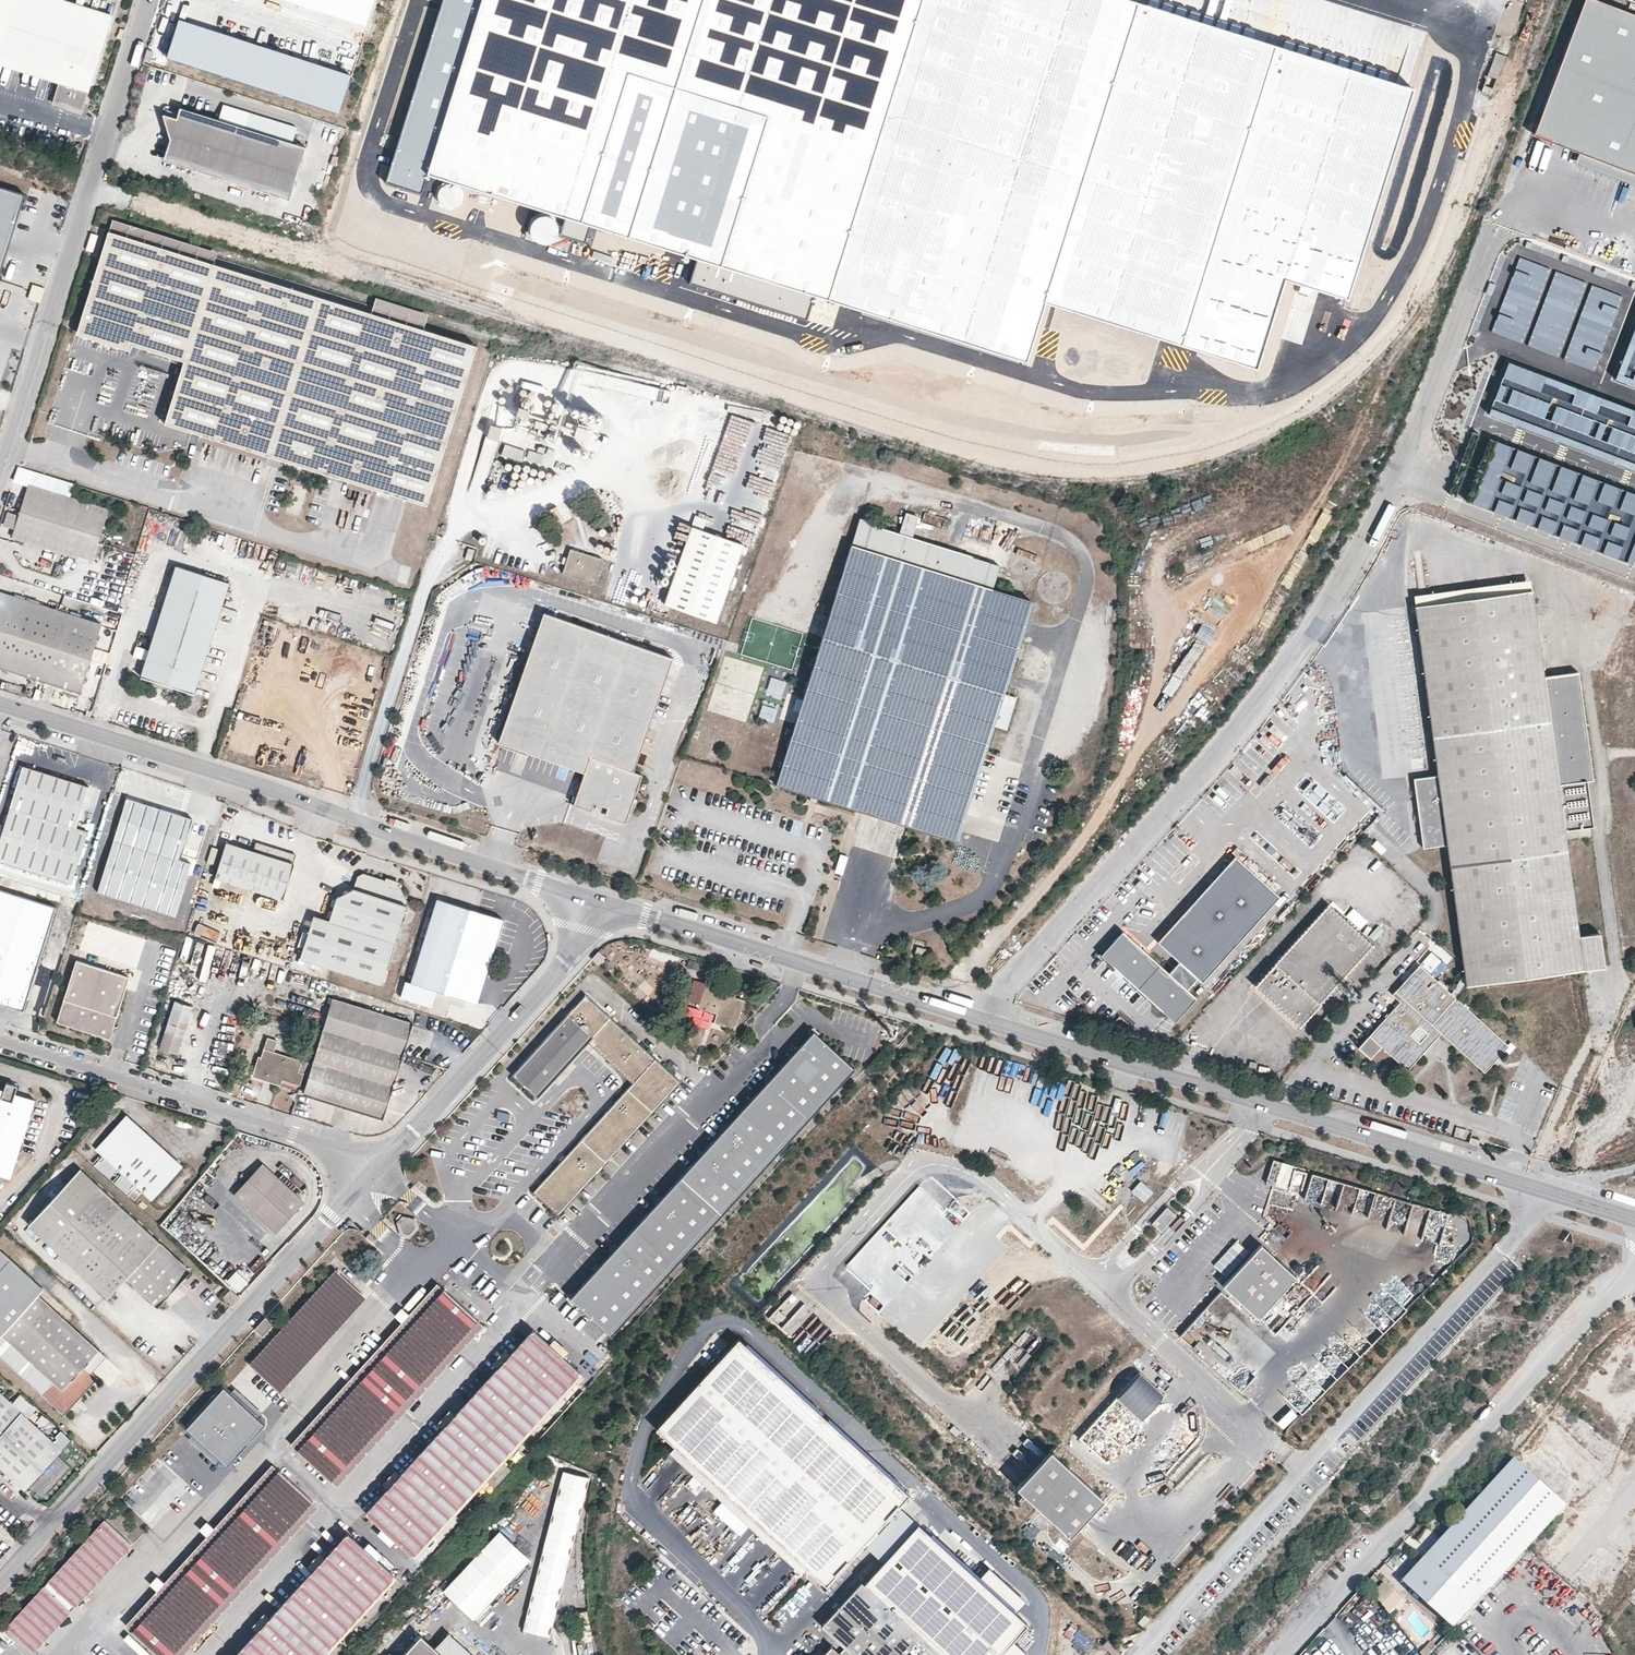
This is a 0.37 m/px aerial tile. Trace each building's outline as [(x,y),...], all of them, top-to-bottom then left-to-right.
[(111,19),(49,0),(0,0),(0,58),(62,77),(54,103),(82,112),(111,19)] [(366,26),(374,0),(284,0),(366,26)] [(1411,88),(1132,0),(483,0),(428,175),(1026,362),(1043,304),(1255,367),(1283,277),(1350,295),(1411,88)] [(1601,0),(1582,0),(1533,133),(1577,149),(1634,171),(1634,13),(1601,0)] [(351,73),(179,18),(167,57),(339,111),(351,73)] [(148,50),(145,61),(151,63),(155,52),(148,50)] [(1493,88),(1503,55),(1494,52),(1484,85),(1493,88)] [(223,103),(217,120),(291,143),(297,127),(223,103)] [(291,143),(181,109),(177,120),(163,115),(171,141),(163,162),(288,202),(305,149),(291,143)] [(1577,149),(1573,160),(1634,183),(1634,171),(1577,149)] [(23,195),(0,188),(0,270),(23,195)] [(113,217),(110,229),(214,261),(218,249),(113,217)] [(214,261),(110,229),(77,331),(130,348),(132,343),(184,359),(165,421),(427,503),(477,343),(424,326),(372,310),(214,261)] [(98,234),(91,232),(86,249),(93,251),(98,234)] [(1621,298),(1522,260),(1495,330),(1594,368),(1621,298)] [(33,283),(28,298),(41,302),(45,287),(33,283)] [(372,310),(424,326),(429,312),(377,295),(372,310)] [(1614,378),(1634,386),(1634,325),(1614,378)] [(1509,362),(1489,413),(1634,469),(1634,411),(1509,362)] [(530,409),(519,406),(516,416),(527,419),(530,409)] [(502,429),(492,425),(489,436),(499,439),(502,429)] [(1127,445),(1141,445),(1141,432),(1127,432),(1127,445)] [(1487,436),(1464,496),(1631,560),(1634,550),(1634,491),(1487,436)] [(164,437),(164,446),(175,446),(175,437),(164,437)] [(526,450),(506,444),(503,455),(522,461),(526,450)] [(544,453),(531,448),(528,458),(541,462),(544,453)] [(31,484),(22,510),(14,536),(66,551),(82,556),(95,560),(101,544),(112,508),(70,496),(31,484)] [(918,513),(911,534),(923,538),(929,517),(918,513)] [(695,515),(693,524),(706,526),(707,517),(695,515)] [(882,521),(861,515),(777,783),(958,839),(965,819),(974,788),(996,722),(1006,690),(1033,598),(994,586),(1001,563),(923,538),(911,534),(880,526),(882,521)] [(741,541),(688,524),(662,603),(715,620),(741,541)] [(570,546),(567,556),(565,563),(563,571),(595,581),(603,557),(570,546)] [(565,563),(567,556),(560,553),(558,561),(565,563)] [(412,565),(406,563),(400,580),(407,582),(412,565)] [(228,584),(176,568),(141,679),(194,696),(228,584)] [(552,583),(521,573),(516,586),(547,596),(552,583)] [(1414,593),(1415,604),(1532,589),(1531,578),(1414,593)] [(1532,589),(1415,604),(1438,774),(1414,777),(1423,846),(1447,843),(1465,972),(1451,992),(1419,963),(1392,992),(1401,1000),(1370,1034),(1382,1045),(1408,1068),(1421,1054),(1401,1036),(1423,1013),(1442,1031),(1485,1070),(1509,1043),(1456,996),(1466,981),(1466,984),(1605,965),(1600,932),(1579,934),(1564,827),(1593,823),(1587,778),(1593,777),(1579,670),(1544,674),(1532,589)] [(0,590),(0,664),(80,689),(102,622),(0,590)] [(1030,620),(1044,624),(1048,608),(1033,604),(1030,620)] [(497,742),(584,771),(573,803),(588,808),(592,806),(594,801),(607,806),(606,811),(608,815),(625,821),(642,773),(632,770),(671,656),(541,612),(497,742)] [(1186,652),(1169,683),(1178,688),(1195,657),(1186,652)] [(786,696),(790,682),(771,676),(767,691),(786,696)] [(996,722),(1007,725),(1017,694),(1006,690),(996,722)] [(763,703),(758,717),(774,722),(778,708),(763,703)] [(23,765),(0,838),(0,860),(71,882),(88,829),(77,825),(89,785),(23,765)] [(974,788),(965,819),(996,829),(1006,797),(974,788)] [(1317,804),(1323,791),(1316,788),(1310,800),(1317,804)] [(193,817),(127,797),(98,890),(176,914),(192,861),(181,858),(193,817)] [(254,849),(226,840),(215,877),(242,885),(269,893),(282,897),(296,853),(256,841),(254,849)] [(1237,855),(1160,939),(1182,960),(1198,977),(1201,980),(1279,894),(1237,855)] [(390,888),(385,879),(364,872),(358,874),(354,887),(337,895),(330,918),(314,913),(300,957),(381,983),(407,899),(399,884),(390,888)] [(386,877),(385,879),(390,888),(399,884),(400,881),(386,877)] [(269,893),(242,885),(239,891),(267,899),(269,893)] [(24,1013),(56,909),(0,892),(0,1005),(24,1013)] [(412,979),(438,897),(432,895),(406,977),(412,979)] [(504,917),(438,897),(412,979),(406,977),(400,994),(433,1005),(439,989),(478,1001),(504,917)] [(1328,902),(1253,982),(1299,1024),(1374,945),(1328,902)] [(1271,905),(1218,965),(1225,971),(1277,911),(1271,905)] [(1378,941),(1384,929),(1376,925),(1370,937),(1378,941)] [(1125,930),(1103,954),(1175,1019),(1197,996),(1189,988),(1171,972),(1125,930)] [(102,1027),(111,1030),(130,977),(77,959),(56,1020),(99,1034),(102,1027)] [(1182,960),(1171,972),(1189,988),(1198,977),(1182,960)] [(714,983),(705,981),(697,1008),(717,1014),(714,1023),(735,1029),(744,999),(735,997),(736,993),(726,990),(723,999),(719,998),(721,994),(712,991),(713,987),(714,983)] [(726,990),(713,987),(712,991),(721,994),(719,998),(723,999),(726,990)] [(252,1074),(266,1079),(268,1073),(282,1077),(300,1082),(303,1071),(310,1072),(304,1092),(382,1116),(412,1020),(333,996),(331,1001),(326,999),(322,1009),(328,1011),(314,1061),(275,1049),(278,1039),(267,1035),(261,1054),(259,1053),(252,1074)] [(587,997),(514,1074),(540,1096),(586,1046),(630,1086),(529,1193),(559,1216),(680,1081),(587,997)] [(177,1045),(180,1046),(193,1007),(176,1001),(160,1048),(175,1053),(177,1045)] [(1421,1054),(1442,1031),(1423,1013),(1401,1036),(1421,1054)] [(109,1038),(111,1030),(102,1027),(99,1034),(109,1038)] [(816,1031),(563,1298),(608,1340),(858,1069),(816,1031)] [(1382,1045),(1370,1034),(1359,1046),(1371,1057),(1382,1045)] [(268,1073),(266,1079),(280,1083),(282,1077),(268,1073)] [(11,1175),(35,1098),(15,1091),(18,1083),(8,1079),(4,1088),(0,1087),(0,1171),(11,1175)] [(134,1112),(101,1149),(163,1202),(195,1165),(134,1112)] [(1468,1143),(1486,1146),(1489,1135),(1472,1130),(1468,1143)] [(1159,1157),(1118,1201),(1131,1212),(1171,1168),(1159,1157)] [(1281,1162),(1273,1160),(1266,1183),(1274,1186),(1281,1162)] [(262,1161),(235,1193),(276,1231),(305,1199),(262,1161)] [(1274,1186),(1285,1189),(1292,1165),(1281,1162),(1274,1186)] [(81,1167),(31,1223),(111,1294),(129,1273),(160,1300),(191,1265),(81,1167)] [(1167,1208),(1152,1224),(1161,1232),(1176,1216),(1167,1208)] [(412,1221),(404,1219),(399,1224),(402,1233),(408,1234),(415,1228),(412,1221)] [(92,1370),(84,1363),(98,1347),(38,1292),(44,1287),(1,1246),(0,1246),(0,1353),(64,1412),(98,1375),(92,1370)] [(1225,1291),(1260,1324),(1298,1282),(1263,1250),(1225,1291)] [(250,1365),(276,1388),(362,1294),(336,1270),(250,1365)] [(297,1450),(444,1289),(437,1283),(290,1444),(297,1450)] [(478,1320),(444,1289),(297,1450),(331,1481),(478,1320)] [(362,1294),(276,1388),(280,1391),(366,1298),(362,1294)] [(265,1317),(254,1329),(262,1336),(273,1325),(265,1317)] [(484,1325),(478,1320),(331,1481),(337,1486),(484,1325)] [(531,1334),(366,1513),(411,1554),(577,1374),(531,1334)] [(738,1339),(655,1430),(828,1585),(910,1494),(738,1339)] [(84,1363),(92,1370),(106,1354),(98,1347),(84,1363)] [(1139,1372),(1079,1438),(1106,1461),(1166,1396),(1139,1372)] [(0,1390),(0,1466),(24,1488),(63,1446),(45,1431),(49,1427),(44,1422),(39,1426),(0,1390)] [(227,1390),(187,1428),(228,1465),(240,1451),(237,1448),(242,1442),(245,1446),(265,1424),(227,1390)] [(240,1451),(245,1446),(242,1442),(237,1448),(240,1451)] [(171,1446),(165,1453),(177,1463),(183,1456),(171,1446)] [(1049,1453),(1015,1490),(1069,1538),(1103,1501),(1049,1453)] [(1515,1456),(1403,1579),(1454,1627),(1566,1505),(1515,1456)] [(132,1631),(278,1471),(271,1464),(212,1529),(205,1537),(163,1583),(156,1591),(125,1625),(132,1631)] [(157,1465),(123,1499),(145,1522),(179,1488),(157,1465)] [(588,1477),(559,1470),(523,1628),(552,1635),(588,1477)] [(278,1471),(132,1631),(158,1654),(173,1654),(312,1502),(278,1471)] [(312,1502),(173,1654),(183,1654),(318,1507),(312,1502)] [(130,1542),(104,1519),(7,1627),(33,1650),(130,1542)] [(199,1531),(205,1537),(212,1529),(206,1523),(200,1530),(199,1531)] [(947,1654),(1006,1654),(1017,1643),(1004,1631),(1012,1622),(1016,1618),(1004,1608),(991,1597),(1002,1585),(989,1573),(978,1585),(966,1574),(921,1533),(915,1528),(867,1583),(947,1654)] [(527,1559),(498,1532),(444,1589),(474,1617),(527,1559)] [(235,1654),(319,1654),(392,1575),(346,1534),(235,1654)] [(978,1585),(989,1573),(977,1562),(966,1574),(978,1585)] [(149,1585),(156,1591),(163,1583),(156,1577),(149,1585)] [(833,1647),(842,1654),(947,1654),(867,1583),(865,1581),(824,1626),(850,1649),(844,1654),(834,1646),(833,1647)] [(1385,1581),(1372,1595),(1392,1613),(1405,1599),(1385,1581)] [(1015,1596),(1002,1585),(991,1597),(1004,1608),(1015,1596)] [(787,1628),(781,1623),(770,1634),(776,1640),(787,1628)] [(448,1632),(435,1647),(419,1634),(412,1642),(397,1627),(374,1653),(376,1654),(473,1654),(448,1632)] [(1114,1649),(1100,1636),(1095,1641),(1104,1650),(1103,1651),(1107,1654),(1108,1654),(1114,1649)]
